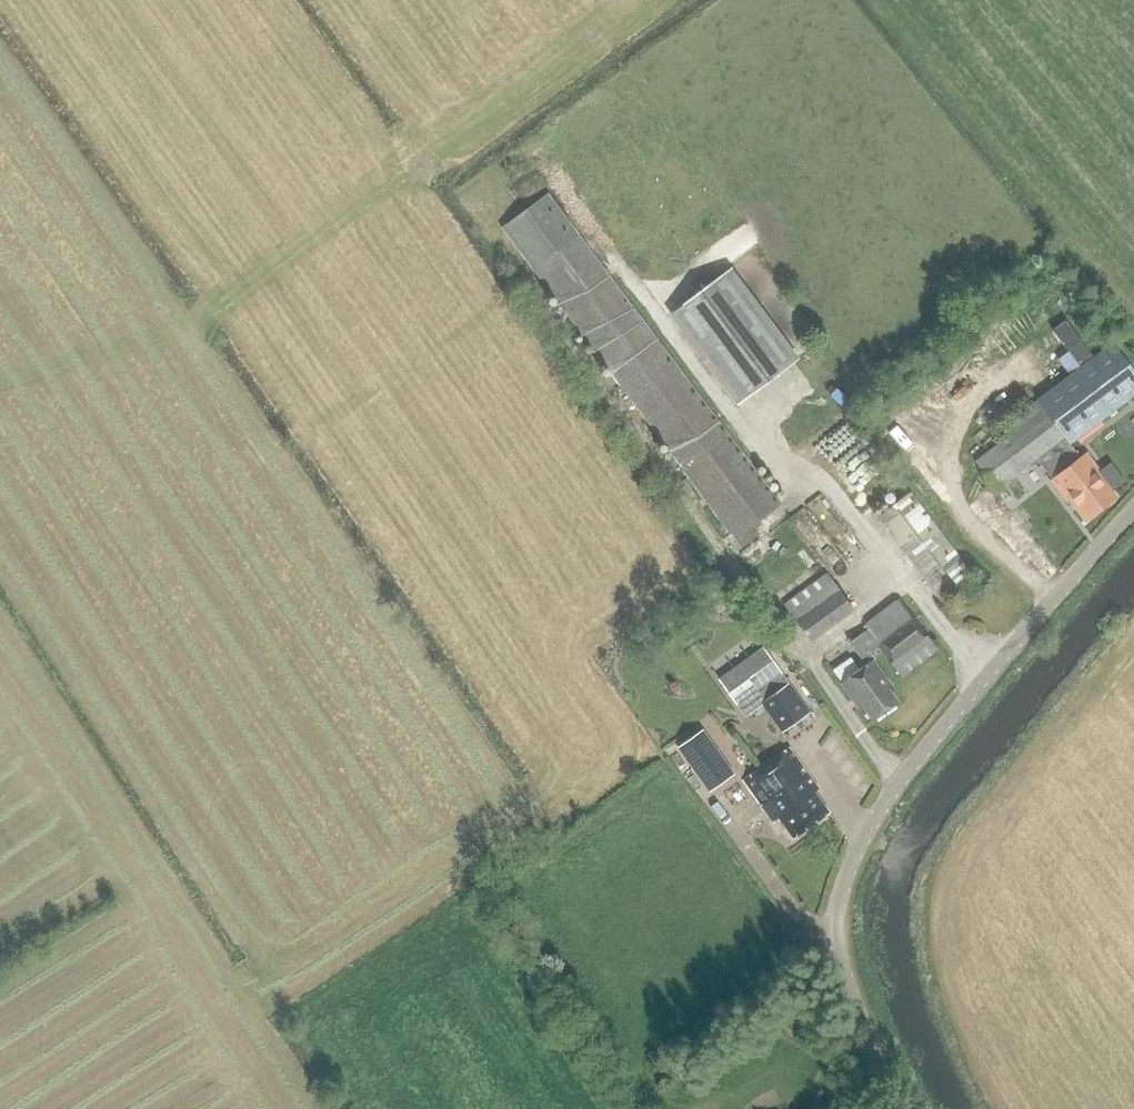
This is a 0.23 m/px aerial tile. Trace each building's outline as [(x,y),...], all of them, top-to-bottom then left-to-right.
[(781,505),(729,434),(548,193),(503,227),(683,468),(742,548),(760,534),(753,525),(781,505)] [(794,362),(727,273),(674,313),(740,402),(794,362)] [(1096,474),(1100,470),(1087,452),(1080,457),(1069,442),(1133,392),(1133,364),(1114,338),(997,426),(1004,437),(974,459),(996,490),(1038,461),(1055,483),(1053,485),(1062,496),(1066,493),(1086,519),(1114,497),(1096,474)] [(940,599),(972,574),(910,492),(877,517),(940,599)] [(827,572),(783,603),(807,636),(851,605),(827,572)] [(878,645),(900,676),(938,648),(903,599),(864,626),(866,629),(848,642),(859,658),(878,645)] [(782,730),(809,711),(762,646),(718,678),(745,715),(762,702),(782,730)] [(872,720),(897,702),(887,687),(891,685),(873,659),(840,682),(852,699),(855,696),(872,720)] [(698,730),(677,746),(697,775),(719,759),(698,730)] [(792,835),(826,811),(812,791),(817,788),(790,749),(743,779),(773,820),(779,816),(792,835)]
